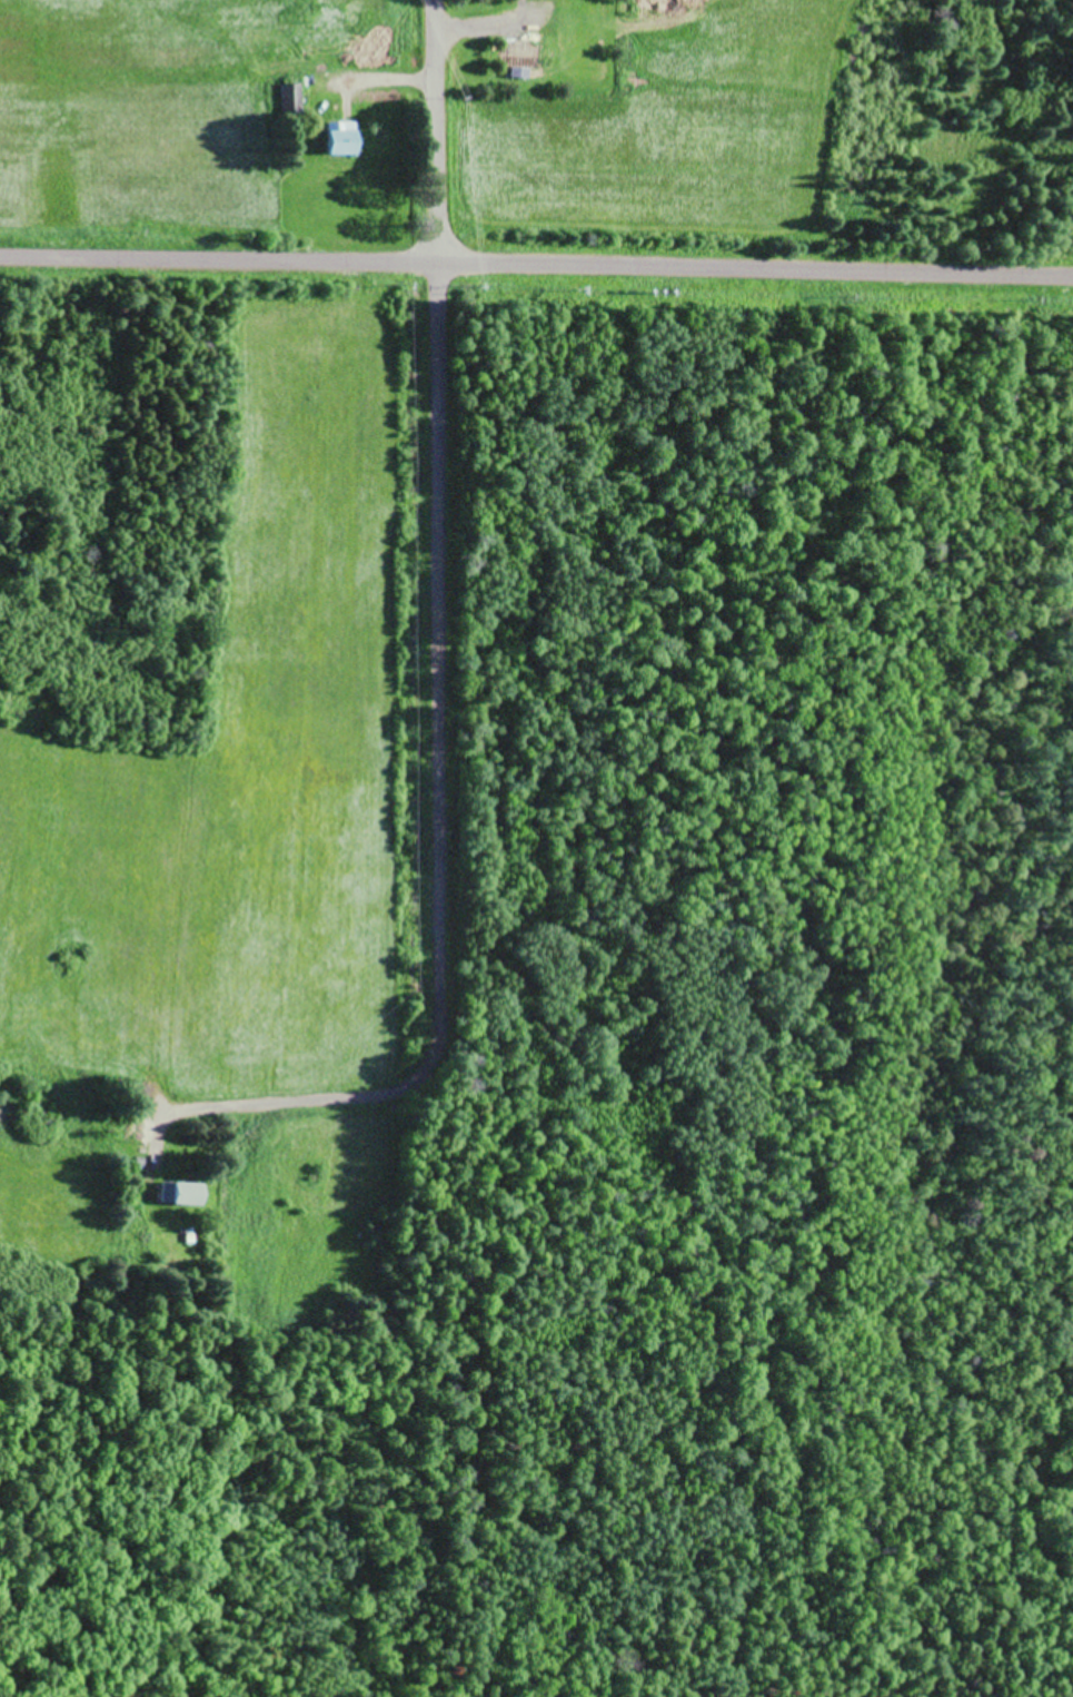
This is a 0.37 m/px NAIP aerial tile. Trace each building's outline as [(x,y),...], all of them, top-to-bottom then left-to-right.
[(526,68),(527,72),(507,75),(504,47),(538,43),(540,67),(526,68)] [(300,114),(281,114),(282,85),(300,85),(300,114)] [(327,124),(356,124),(356,152),(327,152),(327,124)] [(198,1204),(161,1202),(162,1182),(199,1184),(198,1204)]
